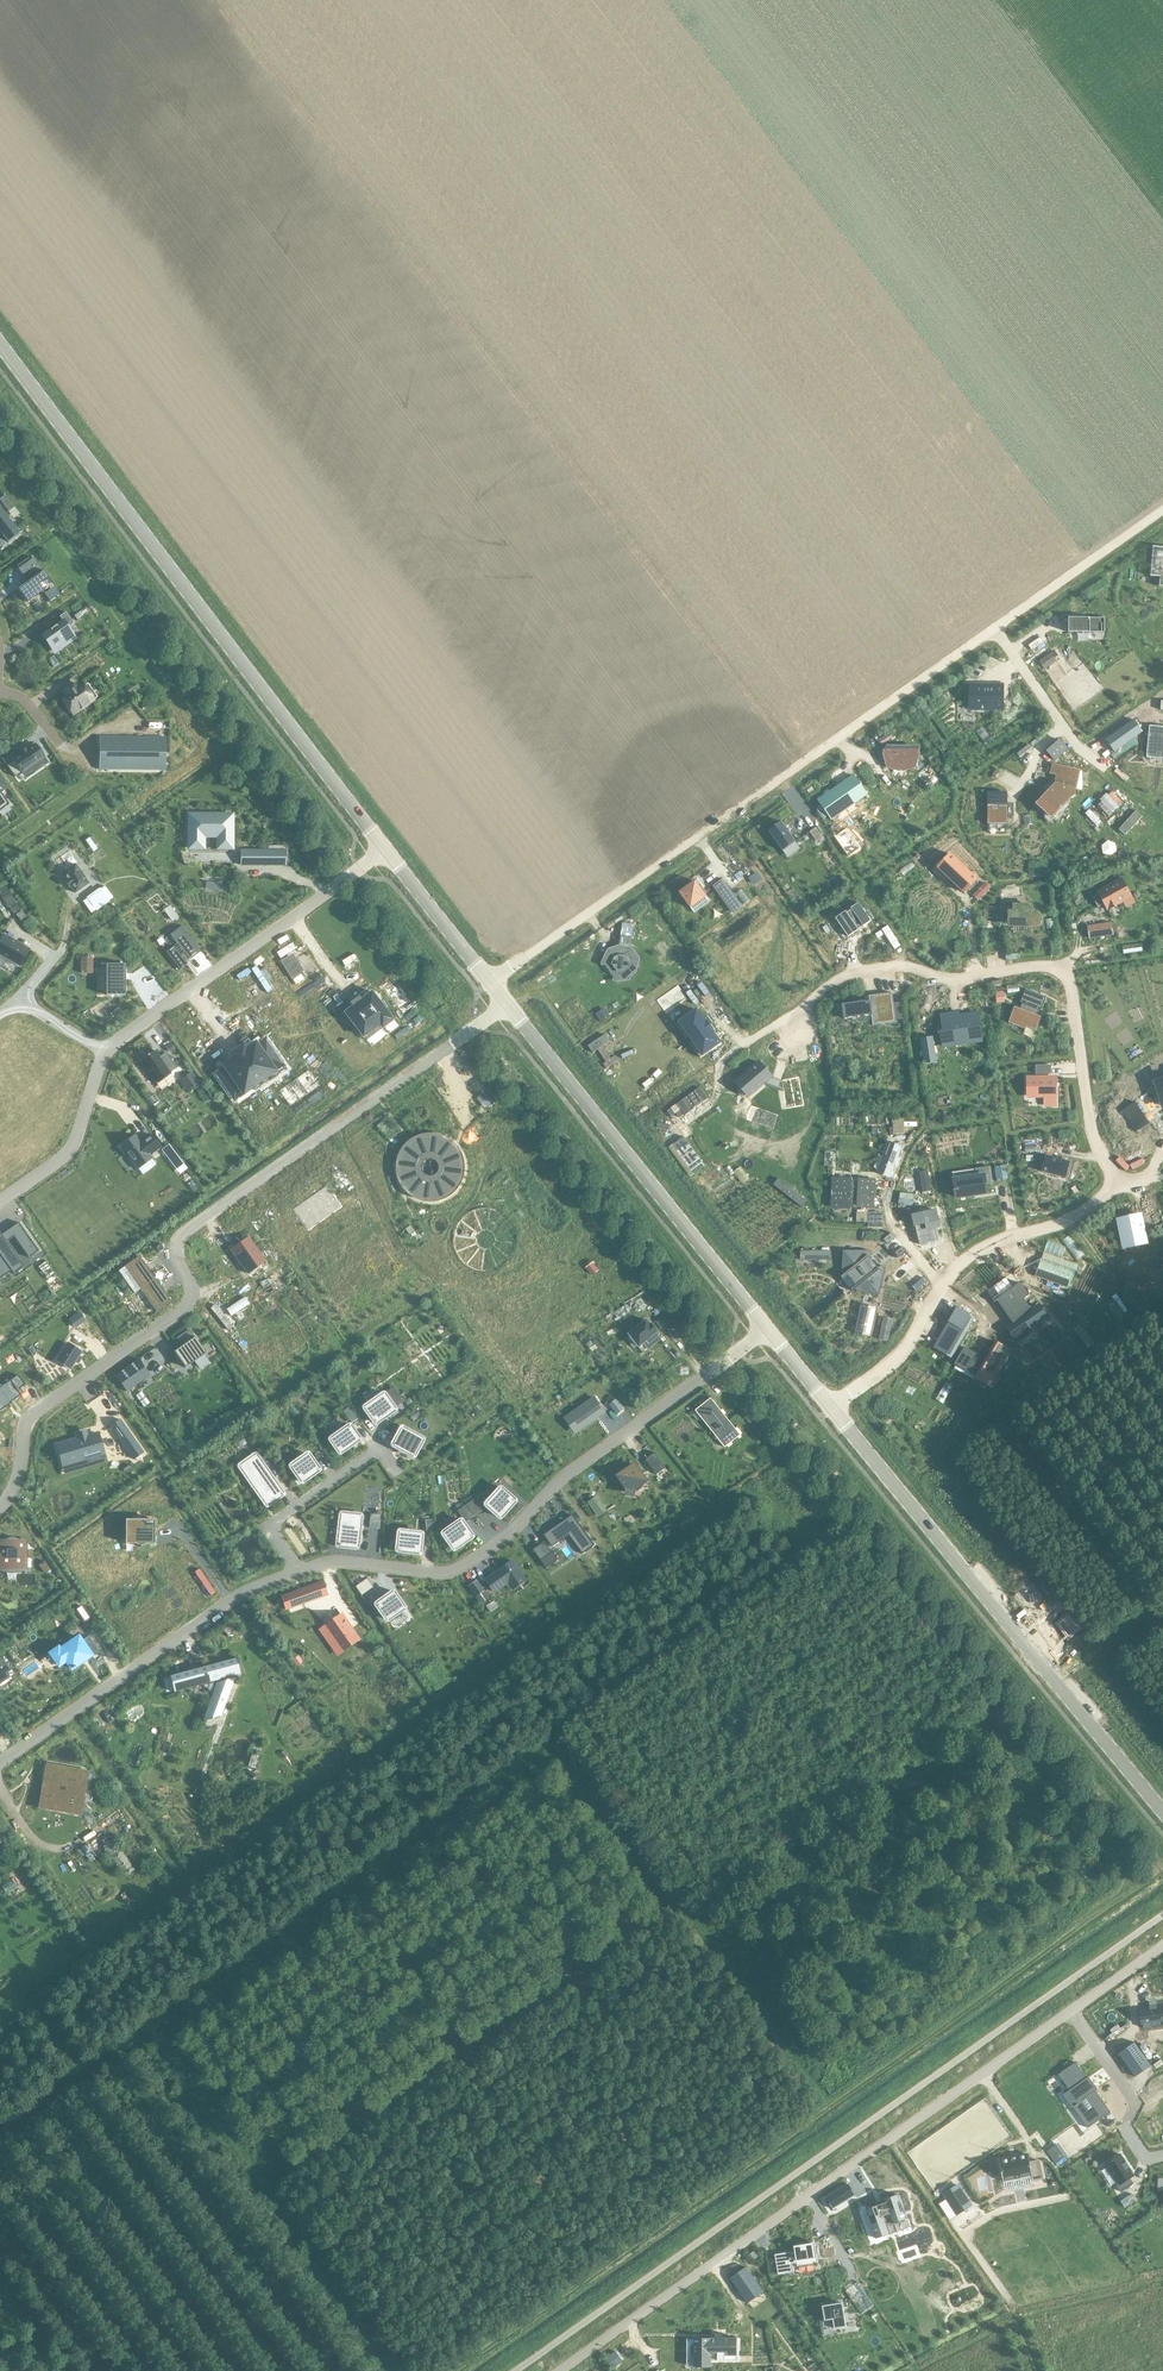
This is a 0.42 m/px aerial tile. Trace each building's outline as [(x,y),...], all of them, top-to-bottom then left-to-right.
[(0,507),(0,531),(8,542),(19,533),(0,507)] [(1151,576),(1160,576),(1159,586),(1162,586),(1162,548),(1153,547),(1151,576)] [(33,578),(18,589),(27,602),(53,584),(34,558),(19,568),(24,575),(28,572),(33,578)] [(80,611),(74,615),(77,619),(83,615),(80,611)] [(63,621),(57,626),(57,625),(51,629),(51,630),(43,635),(53,650),(73,635),(68,628),(74,623),(66,612),(60,616),(63,621)] [(1069,632),(1102,632),(1102,618),(1069,618),(1069,632)] [(1030,658),(1043,649),(1038,642),(1025,651),(1030,658)] [(1046,653),(1037,657),(1039,663),(1049,659),(1046,653)] [(1047,658),(1036,666),(1041,674),(1053,666),(1047,658)] [(98,697),(88,683),(79,689),(76,684),(64,691),(68,697),(64,701),(67,706),(66,707),(71,714),(72,713),(73,714),(98,697)] [(977,703),(977,710),(1003,710),(1003,684),(970,684),(970,703),(977,703)] [(1134,719),(1106,739),(1115,752),(1143,732),(1134,719)] [(1147,756),(1162,757),(1162,727),(1150,726),(1147,756)] [(100,736),(99,765),(161,765),(161,753),(166,753),(166,737),(133,737),(133,741),(128,741),(128,737),(100,736)] [(1060,740),(1047,751),(1055,760),(1068,749),(1060,740)] [(14,761),(7,765),(15,777),(22,772),(22,773),(30,768),(33,773),(41,767),(38,763),(45,757),(35,744),(29,748),(28,747),(19,754),(19,755),(13,760),(14,761)] [(915,747),(887,748),(888,749),(888,767),(915,766),(915,749),(915,747)] [(1052,764),(1050,773),(1057,775),(1055,784),(1037,803),(1053,818),(1071,798),(1076,795),(1076,789),(1080,770),(1052,764)] [(1115,782),(1127,791),(1138,778),(1126,769),(1115,782)] [(9,804),(1,792),(8,788),(0,776),(0,811),(9,804)] [(855,776),(819,801),(832,819),(867,794),(855,776)] [(1007,792),(988,793),(988,824),(1007,824),(1007,817),(1013,817),(1013,804),(1007,804),(1007,792)] [(189,815),(189,848),(204,848),(204,836),(218,836),(218,848),(232,848),(232,815),(189,815)] [(769,831),(783,851),(796,841),(782,821),(769,831)] [(817,827),(811,831),(815,837),(821,833),(817,827)] [(1104,862),(1115,855),(1107,843),(1097,850),(1104,862)] [(714,852),(717,859),(730,853),(726,846),(714,852)] [(287,851),(241,851),(241,865),(287,865),(287,851)] [(950,854),(938,867),(965,892),(977,879),(950,854)] [(75,864),(62,873),(67,880),(65,881),(69,887),(71,886),(76,893),(89,883),(75,864)] [(909,865),(897,871),(900,878),(913,872),(909,865)] [(747,880),(751,890),(760,886),(756,877),(747,880)] [(743,906),(742,907),(723,879),(715,885),(714,884),(713,884),(734,914),(743,907),(743,906)] [(1094,898),(1099,906),(1104,903),(1108,910),(1132,897),(1122,879),(1098,892),(1100,894),(1094,898)] [(698,881),(682,892),(693,907),(708,896),(698,881)] [(990,888),(985,883),(978,890),(983,895),(990,888)] [(101,894),(96,898),(105,909),(110,905),(101,894)] [(846,911),(835,918),(848,937),(859,929),(857,927),(862,924),(864,926),(871,921),(858,902),(851,907),(852,909),(847,913),(846,911)] [(84,905),(79,909),(87,921),(93,918),(84,905)] [(170,905),(164,910),(168,915),(174,910),(170,905)] [(1014,906),(1014,925),(1037,925),(1041,921),(1041,916),(1037,912),(1032,912),(1032,906),(1014,906)] [(22,910),(16,914),(21,920),(26,916),(22,910)] [(1088,926),(1090,938),(1113,935),(1111,923),(1088,926)] [(174,946),(166,952),(180,970),(187,964),(185,961),(189,958),(190,959),(201,951),(182,926),(171,934),(185,952),(181,955),(174,946)] [(890,956),(897,952),(885,931),(872,938),(877,946),(882,943),(890,956)] [(0,941),(0,954),(20,966),(29,949),(4,934),(0,941)] [(652,952),(666,971),(675,964),(662,945),(652,952)] [(604,964),(609,964),(609,966),(615,974),(617,975),(615,980),(629,979),(636,971),(638,959),(631,949),(619,948),(610,951),(604,964)] [(290,949),(273,956),(276,963),(293,956),(290,949)] [(81,958),(81,973),(92,973),(92,958),(81,958)] [(278,964),(290,990),(304,983),(291,958),(278,964)] [(339,966),(343,972),(355,965),(351,959),(339,966)] [(208,1000),(223,1026),(269,998),(261,984),(277,974),(269,960),(253,969),(255,971),(248,975),(252,981),(236,990),(233,985),(208,1000)] [(125,964),(106,964),(106,995),(125,995),(125,964)] [(238,990),(250,979),(245,975),(234,986),(238,990)] [(583,977),(572,982),(574,987),(586,982),(583,977)] [(318,993),(327,987),(323,982),(315,988),(318,993)] [(677,986),(656,1001),(666,1014),(687,999),(677,986)] [(1023,1003),(1021,1008),(1015,1006),(1008,1023),(1026,1029),(1027,1027),(1036,1031),(1042,1017),(1037,1015),(1039,1010),(1041,1010),(1047,997),(1026,989),(1021,1002),(1023,1003)] [(373,992),(346,1012),(365,1037),(381,1024),(384,1028),(395,1020),(373,992)] [(1003,992),(996,993),(997,1002),(1005,1001),(1003,992)] [(870,1001),(836,1005),(837,1013),(843,1012),(844,1019),(872,1015),(873,1025),(896,1022),(892,993),(869,996),(870,1001)] [(596,1015),(601,1022),(610,1016),(605,1009),(596,1015)] [(697,1009),(677,1024),(687,1038),(689,1036),(694,1042),(691,1044),(701,1057),(721,1043),(712,1030),(713,1029),(707,1022),(706,1022),(697,1009)] [(953,1014),(941,1015),(944,1031),(941,1032),(943,1045),(957,1043),(956,1040),(970,1038),(970,1041),(981,1039),(977,1013),(953,1017),(953,1014)] [(280,1047),(289,1044),(286,1033),(277,1037),(280,1047)] [(933,1036),(921,1038),(925,1063),(937,1062),(933,1036)] [(600,1076),(618,1067),(603,1039),(586,1048),(600,1076)] [(218,1074),(234,1098),(282,1064),(265,1041),(256,1047),(255,1045),(246,1052),(243,1048),(232,1055),(235,1059),(226,1066),(227,1068),(218,1074)] [(170,1044),(166,1047),(170,1053),(175,1049),(170,1044)] [(203,1053),(210,1066),(220,1060),(213,1048),(203,1053)] [(155,1050),(140,1060),(157,1084),(171,1073),(170,1072),(177,1067),(168,1054),(161,1059),(155,1050)] [(759,1062),(737,1082),(749,1096),(766,1082),(769,1083),(773,1085),(784,1089),(783,1081),(780,1081),(777,1080),(774,1079),(771,1077),(772,1077),(759,1062)] [(1037,1066),(1037,1075),(1052,1075),(1052,1066),(1037,1066)] [(308,1070),(279,1091),(290,1106),(319,1085),(308,1070)] [(191,1072),(184,1078),(191,1088),(198,1082),(191,1072)] [(647,1085),(655,1080),(652,1075),(644,1080),(647,1085)] [(1029,1078),(1029,1096),(1046,1096),(1046,1105),(1055,1105),(1055,1078),(1029,1078)] [(700,1087),(671,1108),(675,1114),(681,1110),(684,1114),(685,1115),(708,1099),(700,1087)] [(476,1103),(480,1109),(486,1106),(483,1099),(476,1103)] [(1135,1102),(1123,1111),(1138,1132),(1150,1123),(1135,1102)] [(681,1110),(676,1113),(679,1118),(684,1114),(681,1110)] [(903,1119),(894,1119),(894,1133),(904,1133),(903,1119)] [(672,1125),(658,1122),(657,1127),(670,1131),(672,1125)] [(135,1135),(121,1147),(138,1169),(138,1168),(143,1175),(156,1165),(151,1158),(152,1158),(150,1155),(160,1147),(151,1135),(150,1135),(151,1136),(146,1140),(146,1139),(141,1143),(135,1135)] [(405,1148),(403,1152),(401,1156),(400,1160),(399,1164),(399,1168),(399,1172),(400,1176),(402,1180),(403,1184),(406,1187),(409,1191),(412,1193),(415,1196),(419,1197),(423,1199),(427,1199),(431,1200),(436,1199),(440,1199),(444,1197),(447,1195),(451,1193),(454,1190),(457,1187),(459,1183),(461,1180),(462,1176),(463,1172),(463,1167),(463,1163),(462,1159),(461,1155),(459,1151),(456,1148),(454,1145),(450,1142),(447,1140),(443,1138),(439,1137),(435,1136),(431,1136),(427,1136),(422,1137),(419,1138),(415,1140),(411,1142),(408,1145),(405,1148)] [(705,1165),(684,1137),(672,1145),(694,1174),(705,1165)] [(889,1143),(878,1173),(890,1177),(901,1147),(889,1143)] [(169,1145),(162,1151),(172,1165),(179,1159),(169,1145)] [(1046,1155),(1042,1171),(1069,1179),(1074,1162),(1046,1155)] [(978,1176),(954,1179),(957,1197),(987,1193),(983,1168),(977,1169),(978,1176)] [(925,1176),(917,1177),(920,1198),(928,1197),(925,1176)] [(832,1207),(849,1208),(849,1203),(859,1204),(859,1206),(873,1207),(874,1181),(860,1180),(860,1182),(850,1182),(850,1179),(834,1179),(832,1207)] [(310,1197),(293,1209),(308,1230),(325,1218),(310,1197)] [(52,1200),(40,1208),(48,1218),(52,1215),(59,1225),(66,1220),(52,1200)] [(460,1220),(458,1224),(456,1228),(455,1232),(454,1236),(454,1240),(454,1244),(455,1248),(456,1252),(458,1256),(460,1259),(463,1263),(466,1265),(470,1268),(474,1269),(478,1271),(482,1272),(486,1272),(490,1272),(494,1271),(498,1269),(502,1267),(505,1265),(509,1262),(511,1259),(514,1256),(515,1252),(517,1248),(518,1244),(518,1239),(517,1235),(517,1231),(515,1227),(513,1223),(511,1220),(508,1217),(505,1214),(501,1212),(498,1210),(494,1209),(490,1208),(485,1208),(481,1208),(477,1209),(473,1210),(469,1212),(466,1214),(463,1217),(460,1220)] [(936,1210),(913,1215),(919,1245),(938,1240),(935,1230),(934,1231),(933,1228),(940,1227),(936,1210)] [(883,1213),(869,1213),(868,1227),(883,1228),(883,1213)] [(1124,1243),(1137,1240),(1138,1240),(1143,1239),(1145,1238),(1140,1215),(1119,1219),(1124,1243)] [(19,1223),(9,1229),(30,1258),(39,1251),(19,1223)] [(24,1266),(0,1232),(0,1273),(5,1269),(9,1266),(14,1274),(24,1266)] [(1062,1241),(1076,1260),(1085,1254),(1070,1235),(1062,1241)] [(248,1237),(231,1249),(248,1273),(265,1261),(248,1237)] [(888,1239),(877,1249),(881,1253),(892,1244),(888,1239)] [(1062,1257),(1066,1247),(1048,1241),(1044,1251),(1062,1257)] [(1035,1276),(1069,1288),(1075,1269),(1077,1270),(1079,1264),(1043,1252),(1035,1276)] [(901,1255),(890,1264),(893,1269),(905,1260),(901,1255)] [(139,1256),(125,1266),(141,1289),(155,1279),(139,1256)] [(824,1272),(825,1257),(798,1256),(798,1271),(824,1272)] [(842,1282),(839,1284),(851,1298),(853,1296),(856,1299),(877,1302),(883,1276),(880,1272),(876,1275),(867,1264),(871,1261),(867,1258),(841,1258),(840,1279),(842,1282)] [(590,1267),(582,1273),(589,1282),(596,1276),(590,1267)] [(1013,1272),(986,1291),(995,1303),(1000,1299),(1016,1321),(1008,1327),(1018,1340),(1032,1331),(1030,1328),(1046,1316),(1039,1305),(1030,1311),(1024,1302),(1023,1303),(1014,1289),(1021,1284),(1013,1272)] [(155,1279),(141,1289),(157,1311),(171,1301),(155,1279)] [(1115,1301),(1109,1305),(1118,1318),(1125,1314),(1124,1312),(1127,1310),(1116,1293),(1112,1296),(1115,1301)] [(214,1310),(247,1347),(264,1332),(230,1295),(214,1310)] [(624,1309),(611,1316),(615,1322),(628,1316),(624,1309)] [(958,1310),(936,1347),(951,1355),(972,1318),(958,1310)] [(80,1313),(70,1320),(76,1329),(86,1322),(80,1313)] [(853,1339),(868,1340),(871,1315),(856,1313),(853,1339)] [(893,1320),(884,1318),(880,1340),(888,1341),(893,1320)] [(640,1346),(644,1343),(649,1349),(660,1339),(656,1334),(658,1331),(652,1324),(653,1324),(652,1324),(651,1325),(647,1320),(629,1334),(640,1346)] [(1118,1320),(1115,1325),(1119,1328),(1121,1326),(1122,1326),(1124,1324),(1118,1320)] [(1080,1324),(1067,1333),(1080,1350),(1093,1340),(1080,1324)] [(182,1346),(174,1351),(185,1367),(206,1353),(189,1329),(177,1338),(182,1346)] [(966,1349),(958,1363),(982,1377),(980,1380),(988,1384),(990,1381),(994,1384),(1000,1375),(997,1373),(1010,1349),(998,1342),(992,1353),(989,1351),(984,1359),(966,1349)] [(68,1343),(57,1360),(70,1369),(81,1352),(68,1343)] [(139,1359),(116,1376),(127,1391),(150,1375),(139,1359)] [(11,1404),(10,1403),(21,1395),(17,1390),(25,1385),(18,1375),(0,1387),(0,1411),(11,1404)] [(366,1408),(377,1423),(377,1424),(378,1423),(397,1410),(397,1409),(386,1393),(385,1393),(366,1407),(365,1407),(366,1408)] [(402,1396),(395,1400),(398,1405),(405,1401),(402,1396)] [(595,1398),(570,1416),(579,1429),(605,1412),(595,1398)] [(725,1447),(741,1435),(711,1398),(695,1410),(725,1447)] [(615,1401),(607,1406),(615,1418),(623,1413),(615,1401)] [(350,1407),(344,1411),(352,1423),(358,1419),(350,1407)] [(120,1419),(110,1426),(134,1459),(143,1452),(120,1419)] [(332,1440),(341,1453),(342,1453),(361,1439),(361,1438),(352,1425),(351,1425),(332,1439),(331,1439),(332,1440)] [(394,1425),(390,1433),(396,1437),(401,1428),(394,1425)] [(403,1428),(394,1444),(394,1445),(415,1456),(416,1456),(425,1439),(424,1438),(404,1427),(403,1427),(403,1428)] [(57,1445),(63,1465),(104,1453),(98,1433),(57,1445)] [(302,1482),(319,1470),(319,1469),(308,1454),(307,1453),(307,1454),(290,1465),(290,1466),(301,1482),(302,1482)] [(655,1453),(646,1459),(657,1474),(666,1468),(655,1453)] [(268,1505),(283,1494),(283,1493),(256,1454),(255,1454),(239,1465),(239,1466),(267,1505),(268,1505)] [(621,1479),(628,1489),(634,1490),(644,1483),(645,1477),(637,1466),(633,1465),(622,1473),(621,1479)] [(502,1518),(517,1501),(517,1500),(502,1487),(501,1488),(487,1504),(487,1505),(501,1518),(502,1518)] [(592,1509),(602,1503),(597,1495),(587,1502),(592,1509)] [(475,1500),(468,1504),(475,1515),(482,1511),(475,1500)] [(466,1506),(459,1511),(467,1521),(474,1517),(466,1506)] [(339,1546),(358,1548),(359,1547),(362,1516),(362,1515),(343,1513),(342,1513),(338,1545),(339,1546)] [(566,1519),(544,1535),(553,1547),(560,1542),(559,1541),(570,1533),(578,1544),(577,1545),(583,1554),(595,1545),(575,1516),(567,1521),(566,1519)] [(135,1543),(140,1546),(145,1543),(155,1543),(155,1519),(125,1519),(125,1543),(135,1543)] [(444,1534),(455,1549),(456,1549),(474,1537),(474,1536),(463,1520),(462,1520),(444,1533),(444,1534)] [(399,1551),(421,1553),(424,1534),(423,1533),(401,1530),(401,1531),(400,1531),(398,1550),(398,1551),(399,1551)] [(0,1540),(0,1569),(26,1569),(26,1540),(0,1540)] [(545,1542),(534,1549),(542,1560),(552,1552),(545,1542)] [(494,1593),(508,1583),(509,1585),(522,1576),(511,1562),(485,1580),(494,1593)] [(46,1563),(40,1567),(44,1573),(50,1568),(46,1563)] [(182,1578),(178,1581),(186,1592),(188,1591),(194,1600),(200,1595),(199,1593),(207,1588),(192,1567),(180,1575),(182,1578)] [(323,1579),(280,1594),(285,1607),(327,1592),(323,1579)] [(477,1580),(469,1586),(476,1597),(484,1591),(477,1580)] [(362,1583),(356,1587),(363,1598),(369,1594),(362,1583)] [(378,1605),(389,1620),(389,1621),(390,1621),(406,1609),(407,1608),(406,1608),(396,1592),(395,1592),(378,1604),(378,1605)] [(484,1608),(486,1616),(496,1613),(493,1605),(484,1608)] [(84,1606),(79,1608),(84,1618),(89,1616),(84,1606)] [(342,1614),(327,1625),(344,1650),(360,1639),(342,1614)] [(1058,1623),(1064,1631),(1075,1623),(1068,1615),(1058,1623)] [(137,1616),(117,1630),(117,1633),(129,1638),(140,1631),(139,1617),(137,1616)] [(58,1647),(50,1653),(59,1665),(66,1660),(72,1669),(73,1668),(74,1669),(77,1667),(76,1666),(82,1662),(88,1658),(87,1658),(98,1650),(100,1652),(101,1652),(89,1636),(82,1641),(79,1637),(60,1650),(58,1647)] [(292,1660),(297,1666),(302,1662),(298,1656),(292,1660)] [(221,1716),(235,1677),(234,1677),(233,1678),(233,1675),(240,1673),(240,1674),(241,1673),(241,1672),(240,1673),(237,1659),(237,1658),(236,1658),(236,1659),(171,1677),(171,1676),(169,1677),(170,1677),(171,1677),(174,1690),(173,1691),(174,1692),(175,1691),(218,1679),(219,1682),(218,1682),(217,1682),(203,1721),(204,1721),(204,1720),(220,1716),(221,1716)] [(13,1681),(0,1663),(0,1690),(13,1681)] [(80,1813),(88,1771),(47,1764),(40,1805),(80,1813)] [(99,1855),(123,1881),(132,1873),(108,1847),(99,1855)] [(1140,2009),(1142,2025),(1143,2025),(1144,2028),(1151,2027),(1150,2024),(1162,2023),(1162,2006),(1157,2007),(1156,2004),(1149,2005),(1150,2008),(1140,2009)] [(1097,2036),(1107,2032),(1102,2017),(1092,2020),(1097,2036)] [(1135,2042),(1118,2053),(1135,2077),(1151,2066),(1135,2042)] [(1076,2062),(1059,2074),(1070,2090),(1063,2094),(1064,2095),(1065,2095),(1072,2105),(1072,2106),(1072,2107),(1075,2105),(1075,2106),(1078,2104),(1078,2103),(1079,2103),(1093,2123),(1087,2127),(1088,2128),(1111,2112),(1096,2091),(1098,2089),(1097,2088),(1095,2089),(1088,2079),(1089,2077),(1089,2076),(1087,2078),(1076,2062)] [(1154,2081),(1157,2088),(1162,2085),(1162,2077),(1154,2081)] [(1155,2121),(1143,2127),(1148,2137),(1160,2131),(1155,2121)] [(1059,2144),(1052,2149),(1056,2155),(1052,2158),(1056,2164),(1067,2156),(1059,2144)] [(999,2160),(1003,2181),(1032,2175),(1033,2181),(1043,2179),(1039,2160),(1030,2162),(1028,2154),(999,2160)] [(1117,2185),(1121,2192),(1134,2183),(1130,2177),(1134,2175),(1120,2154),(1106,2163),(1119,2184),(1117,2185)] [(848,2183),(826,2197),(833,2209),(855,2195),(848,2183)] [(1161,2199),(1162,2184),(1153,2184),(1153,2198),(1161,2199)] [(956,2185),(943,2194),(957,2215),(970,2206),(956,2185)] [(865,2201),(870,2231),(884,2229),(882,2219),(902,2216),(902,2217),(903,2217),(899,2192),(898,2192),(898,2193),(877,2196),(877,2195),(876,2195),(877,2199),(865,2201)] [(1137,2200),(1133,2193),(1127,2197),(1131,2203),(1137,2200)] [(795,2259),(816,2256),(813,2237),(812,2235),(804,2237),(792,2239),(793,2244),(773,2247),(776,2267),(791,2265),(790,2256),(795,2256),(795,2259)] [(746,2267),(731,2278),(748,2302),(763,2291),(746,2267)] [(823,2313),(831,2312),(833,2321),(844,2319),(840,2296),(821,2299),(823,2313)] [(711,2367),(711,2355),(718,2355),(718,2356),(725,2356),(725,2355),(734,2355),(734,2339),(738,2339),(738,2338),(722,2338),(722,2333),(715,2333),(715,2338),(694,2338),(694,2345),(692,2345),(692,2355),(694,2355),(694,2367),(695,2367),(695,2362),(711,2362),(711,2367)] [(613,2368),(623,2361),(616,2351),(606,2358),(613,2368)]
